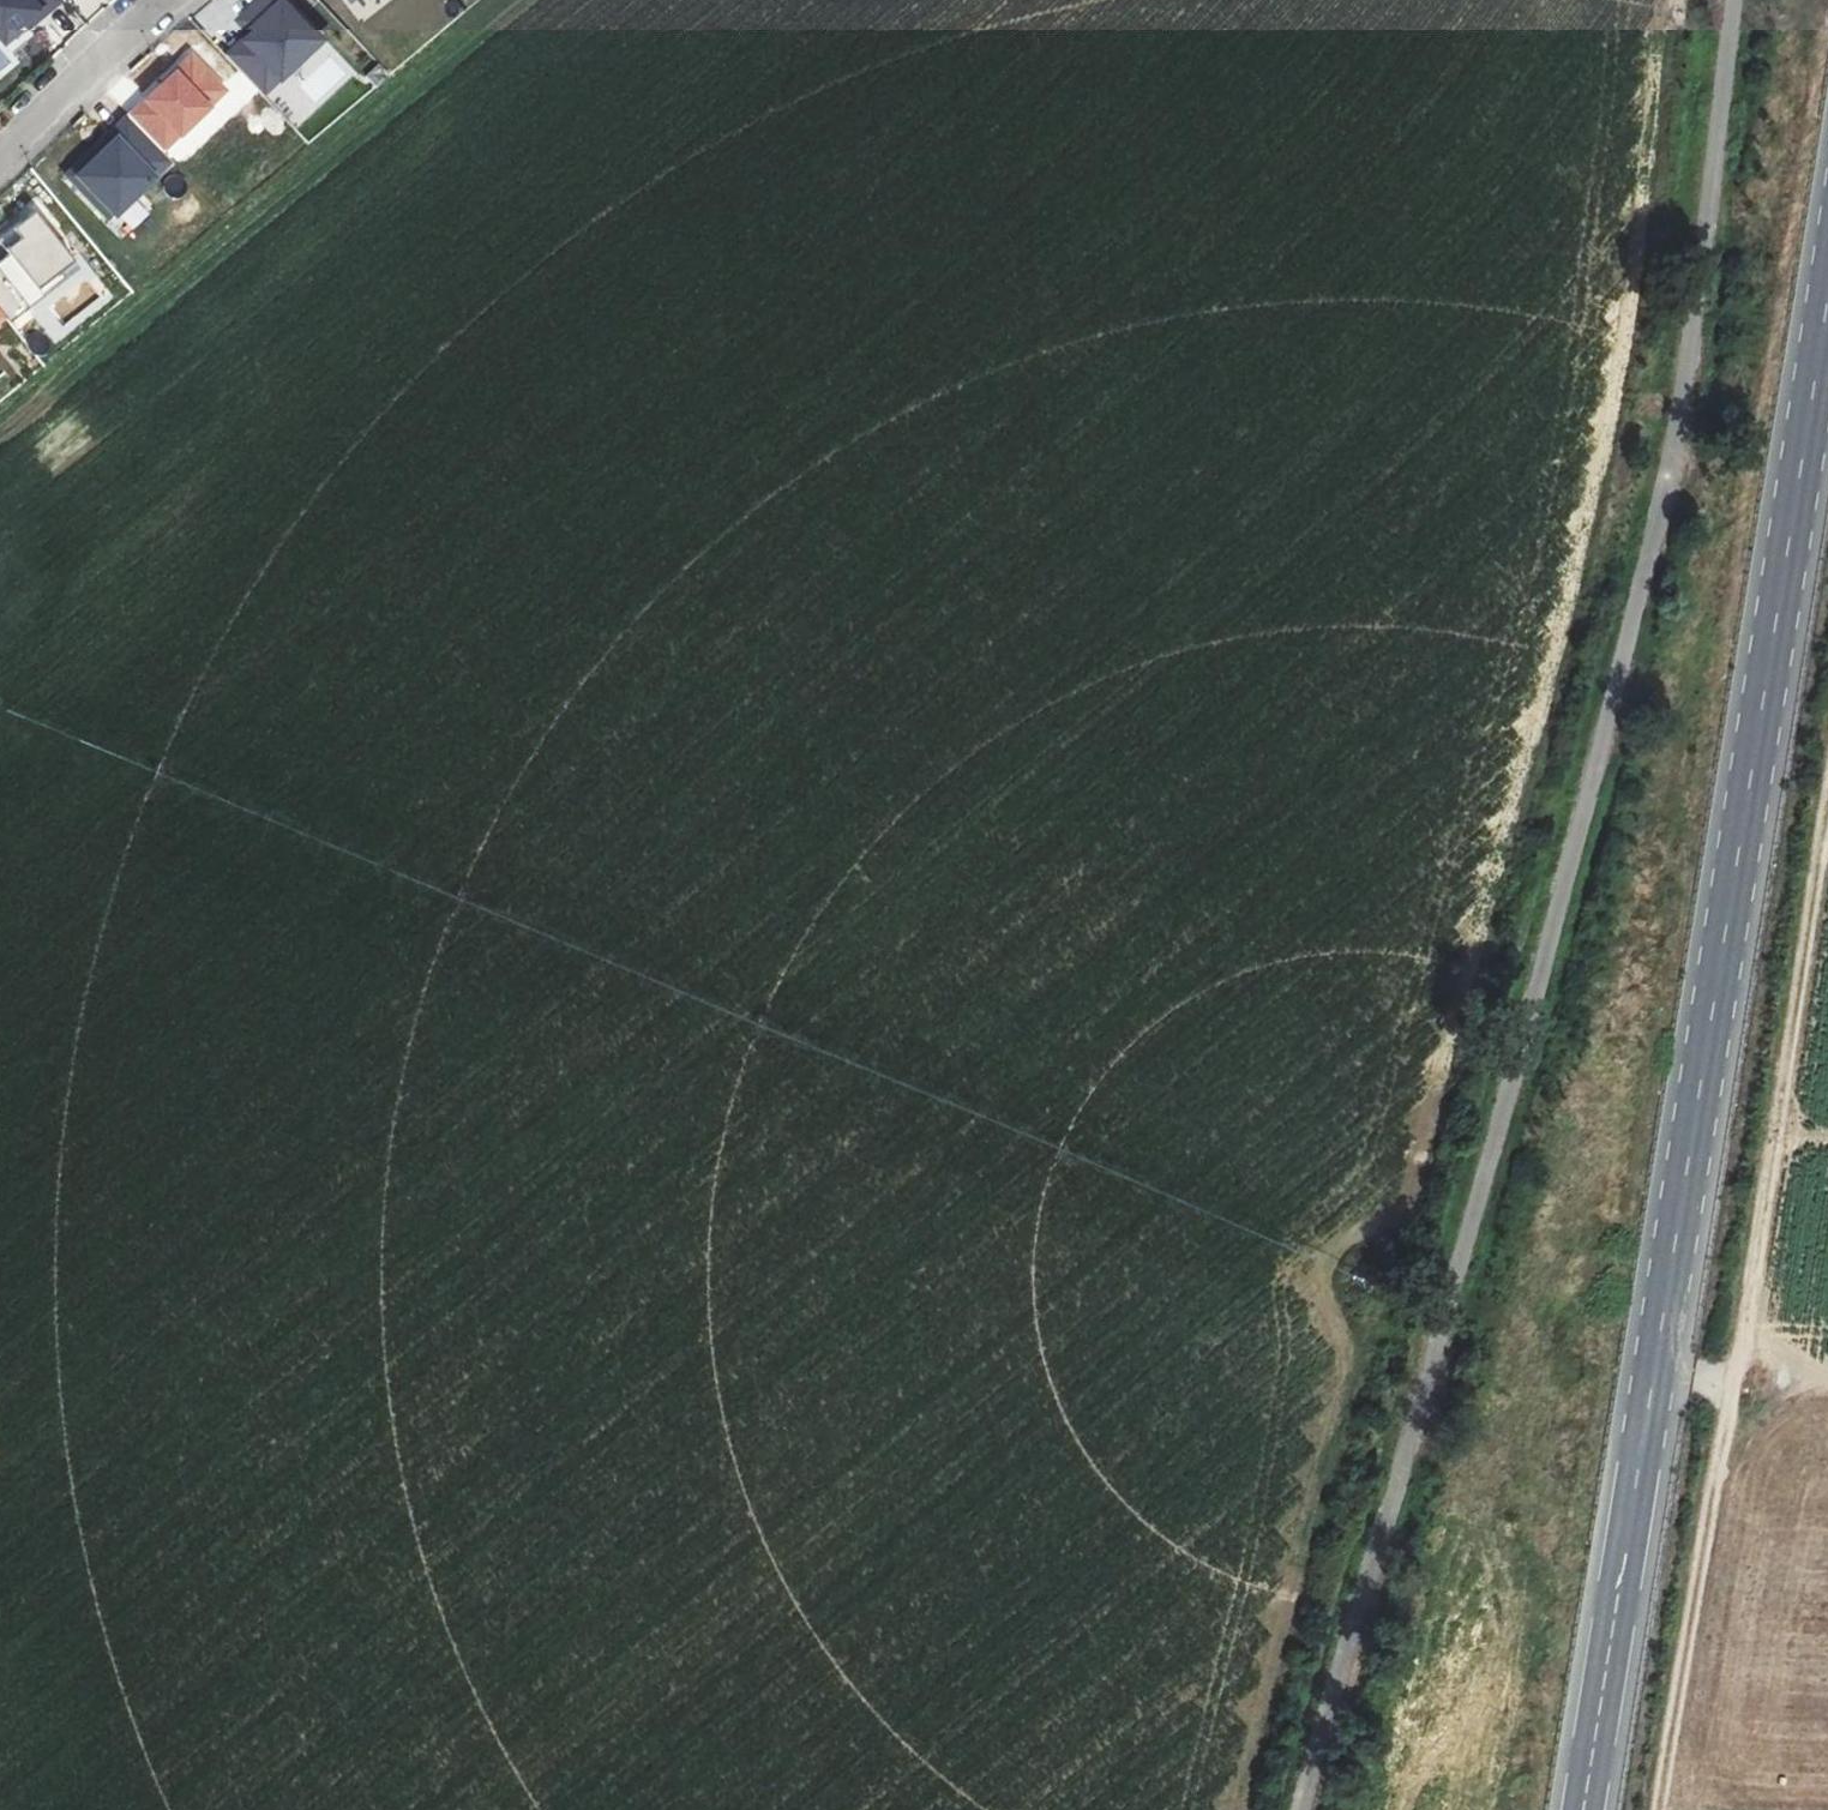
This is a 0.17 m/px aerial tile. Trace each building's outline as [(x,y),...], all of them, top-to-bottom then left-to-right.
[(1,39),(38,8),(42,13),(57,0),(0,0),(0,38),(1,39)] [(120,241),(155,207),(142,193),(172,162),(128,118),(63,183),(120,241)]
